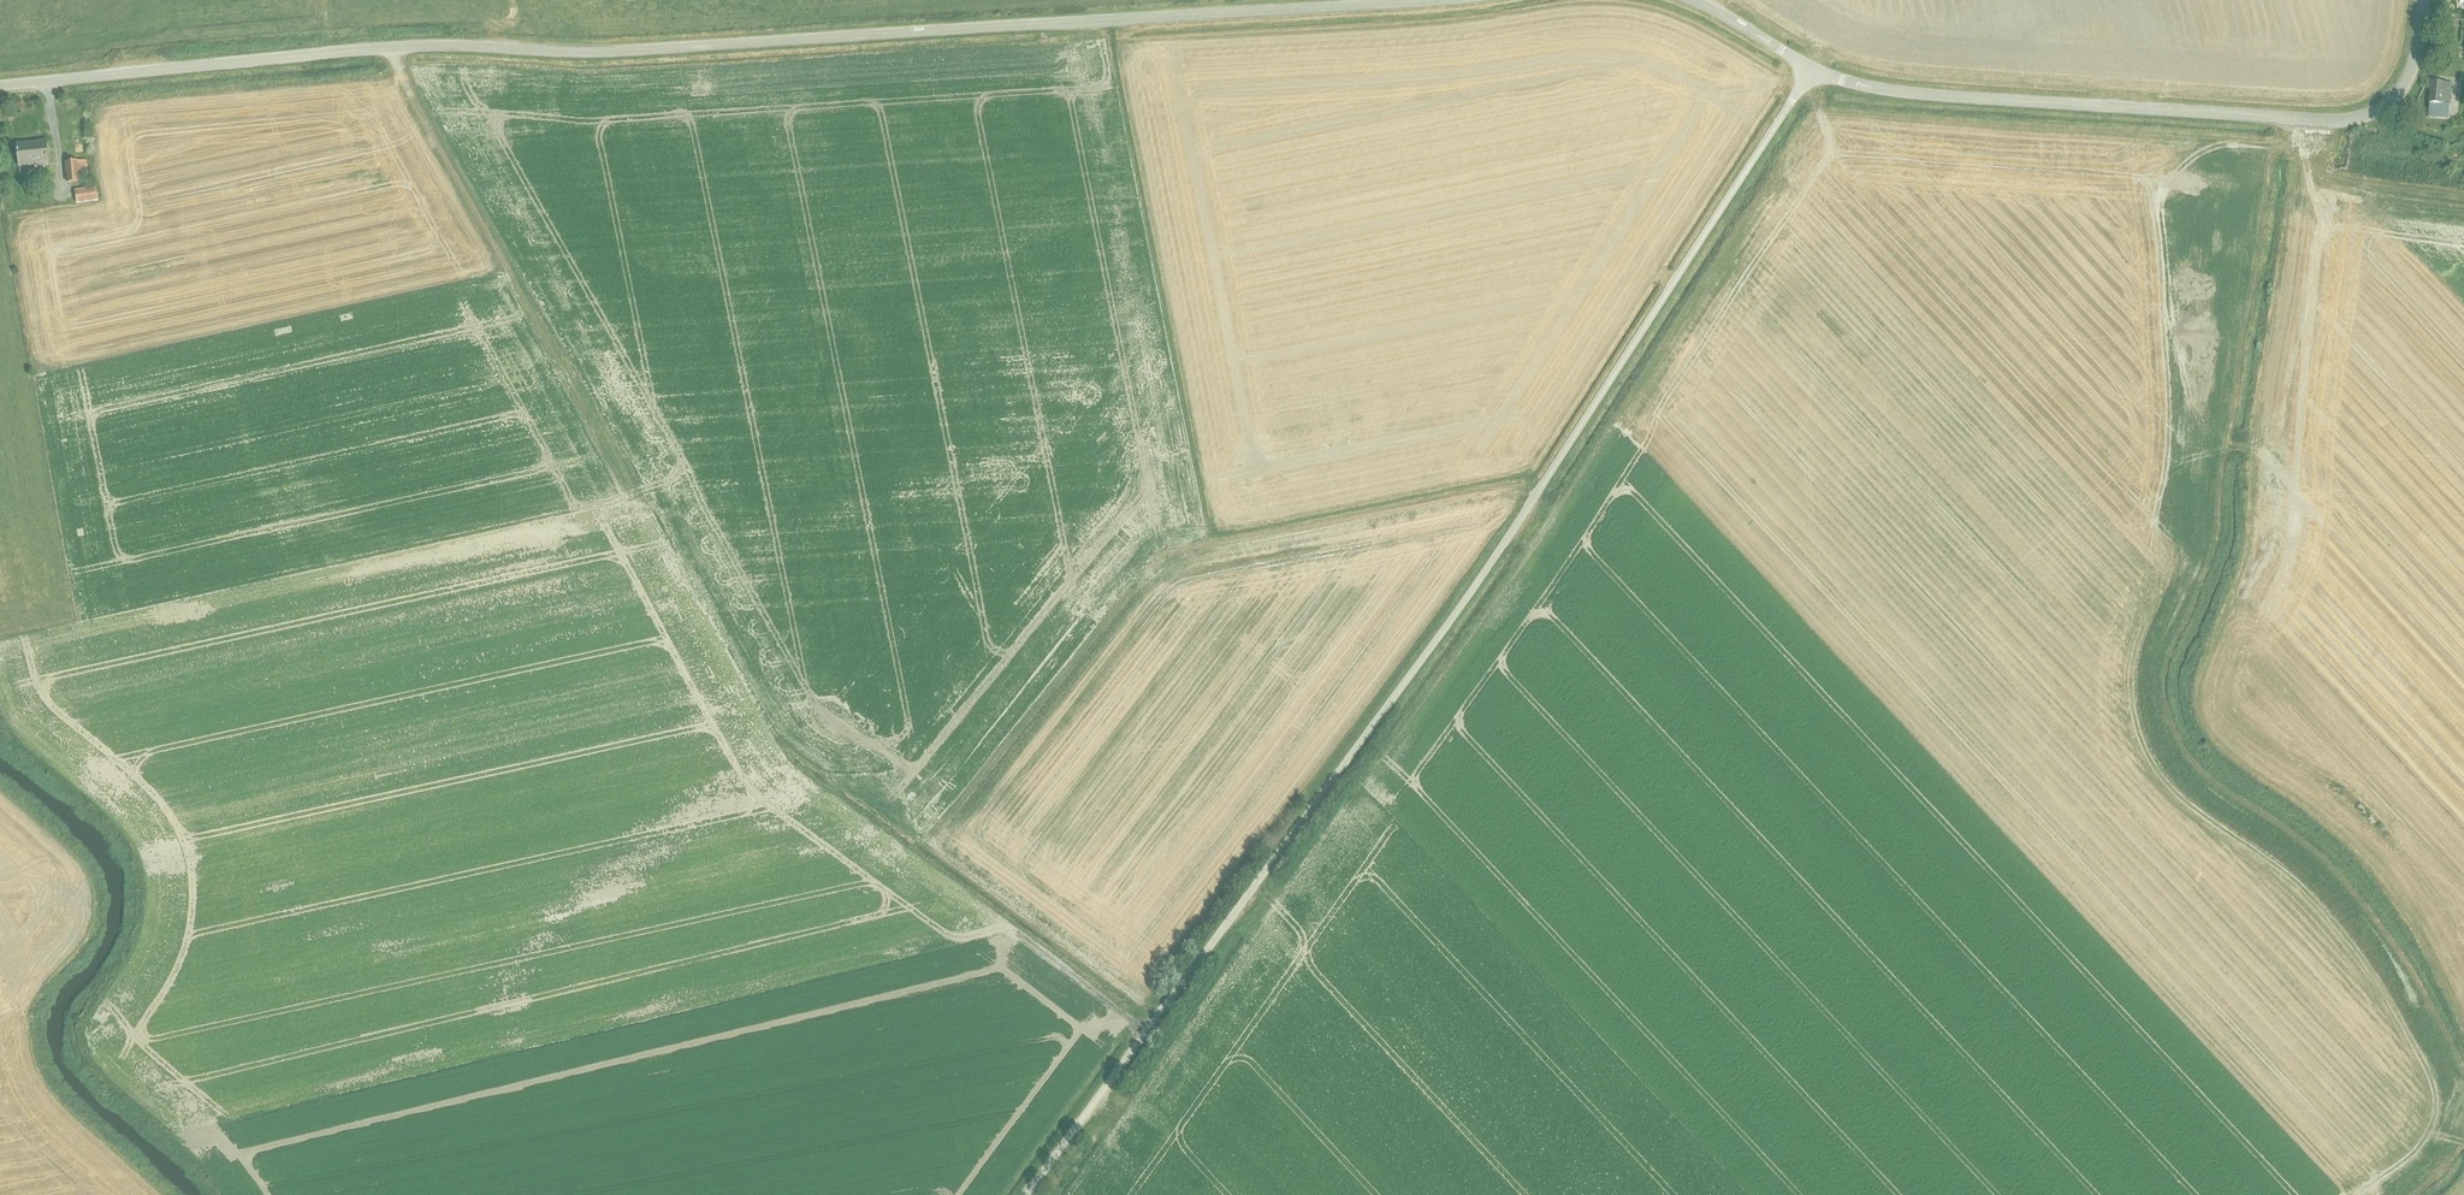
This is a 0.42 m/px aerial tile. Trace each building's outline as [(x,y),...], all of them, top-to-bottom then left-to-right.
[(2431,82),(2428,117),(2448,119),(2452,84),(2441,83),(2431,82)] [(19,168),(47,165),(46,143),(17,145),(19,168)] [(68,183),(89,181),(87,162),(66,164),(68,183)] [(77,204),(98,201),(96,189),(75,192),(77,204)]
